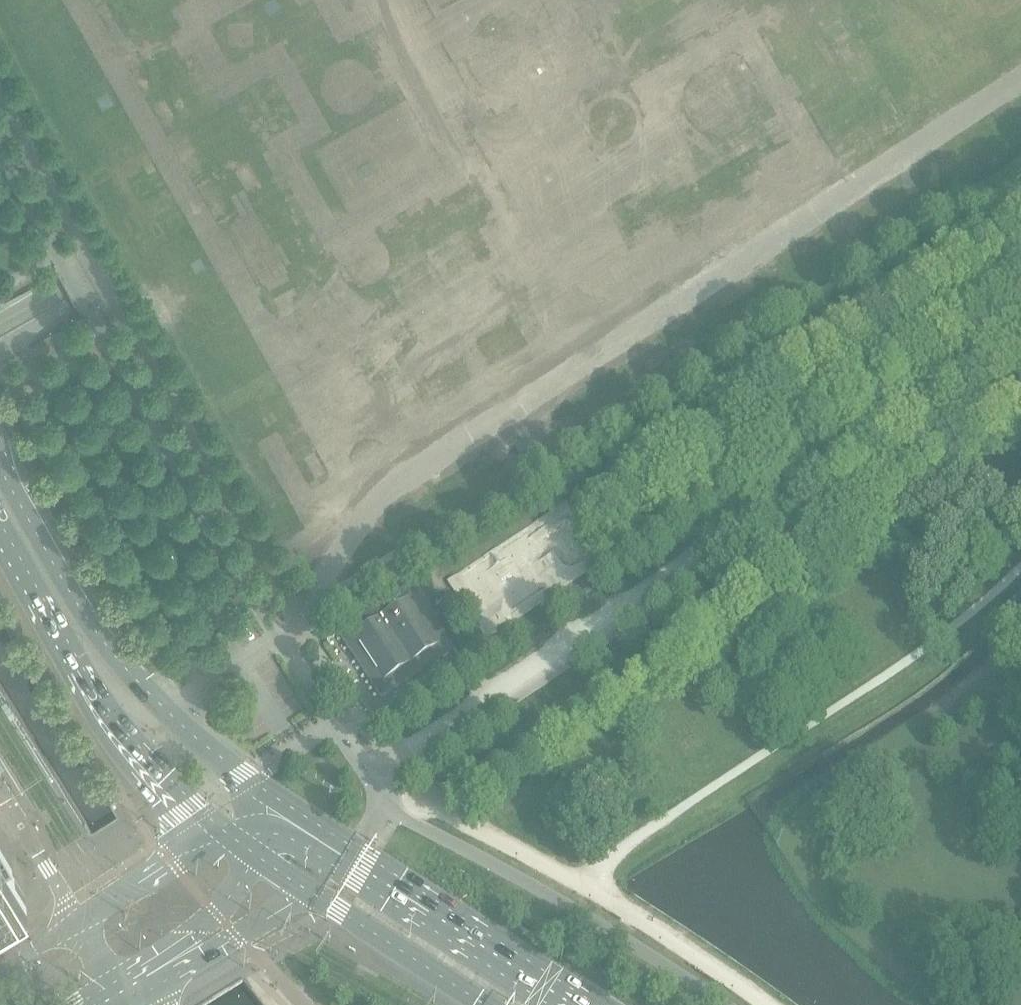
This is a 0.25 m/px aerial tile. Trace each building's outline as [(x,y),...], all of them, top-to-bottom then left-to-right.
[(453,650),(411,585),(338,633),(350,652),(381,698),(410,678),(453,650)]
